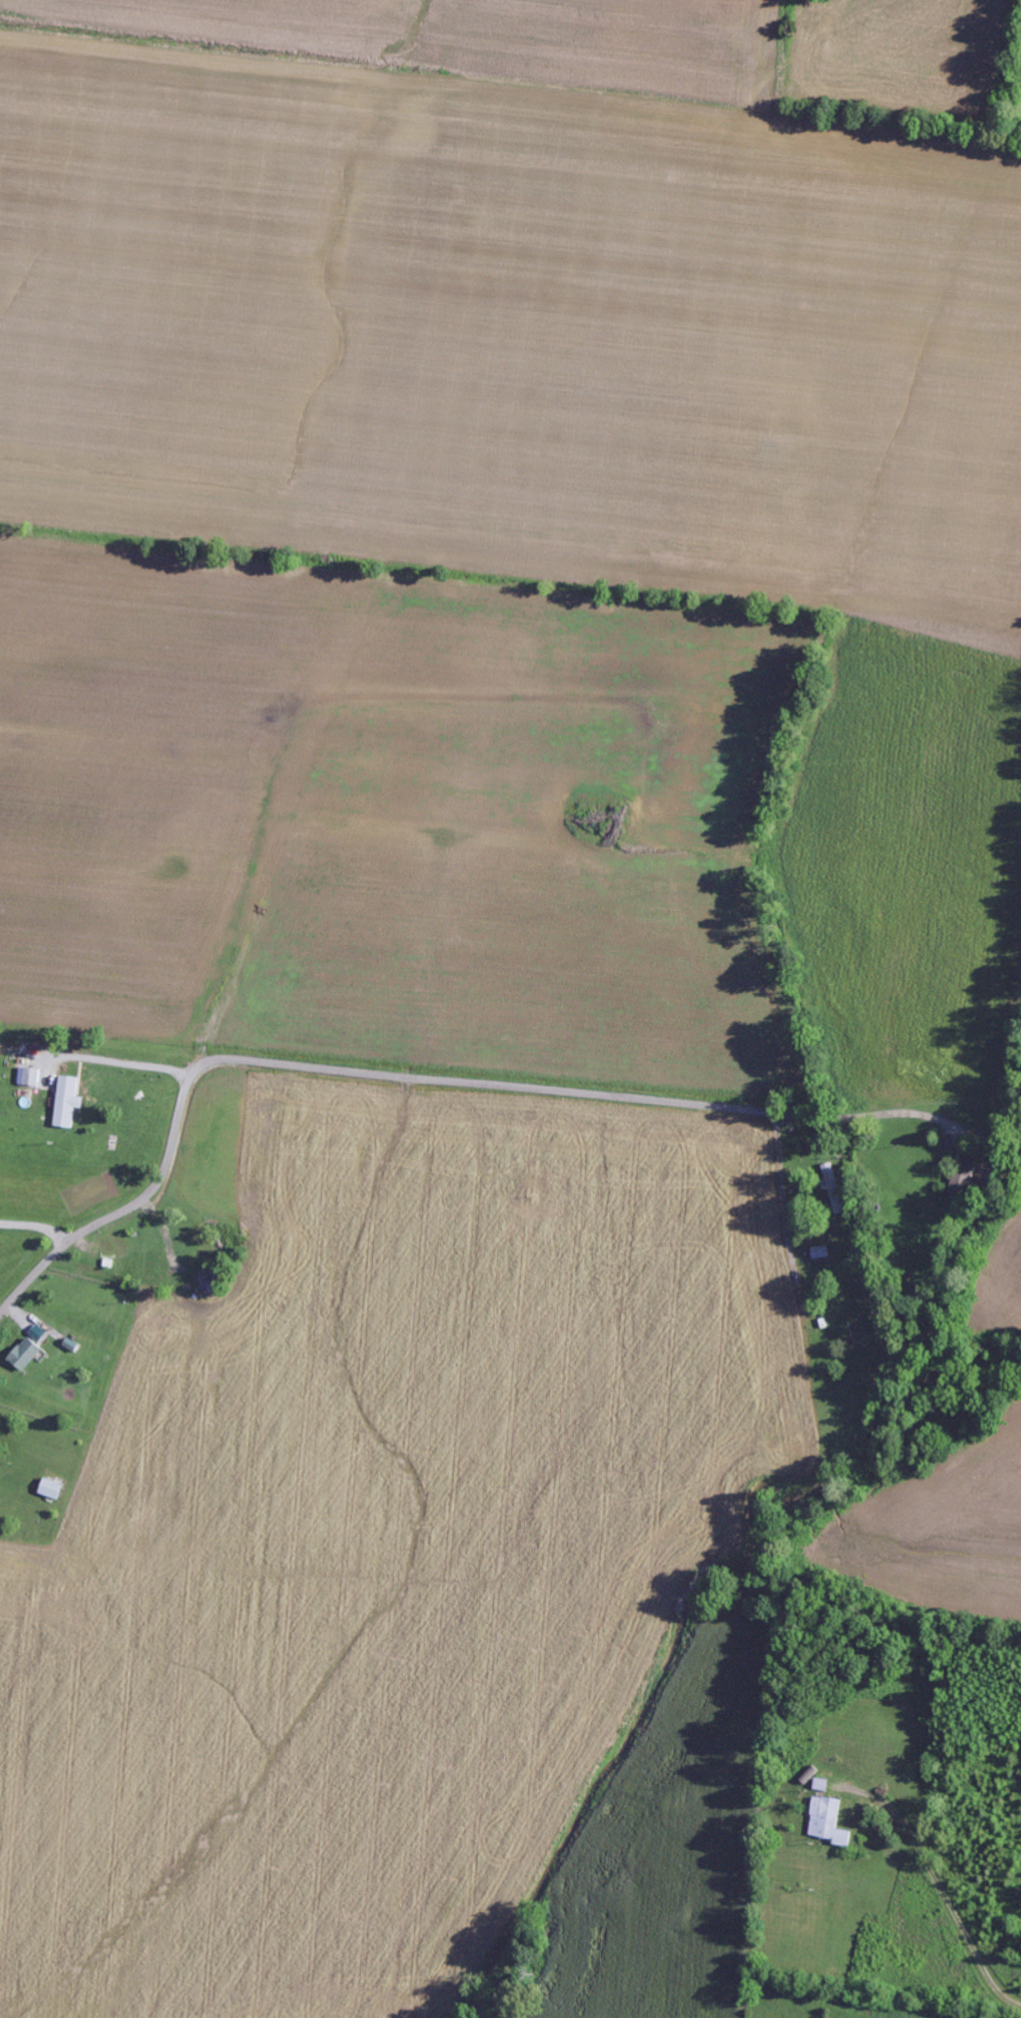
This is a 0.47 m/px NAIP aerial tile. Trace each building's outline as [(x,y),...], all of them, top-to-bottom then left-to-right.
[(41,1069),(21,1068),(20,1086),(40,1087),(41,1069)] [(74,1128),(76,1109),(84,1109),(84,1098),(78,1097),(79,1078),(60,1077),(57,1128),(74,1128)] [(964,1175),(958,1173),(949,1199),(965,1205),(980,1162),(970,1159),(964,1175)] [(837,1216),(847,1213),(834,1163),(824,1166),(837,1216)] [(22,1373),(44,1351),(30,1337),(8,1358),(22,1373)] [(59,1500),(64,1485),(44,1479),(40,1495),(59,1500)] [(843,1801),(816,1797),(810,1837),(836,1840),(835,1846),(850,1848),(853,1832),(838,1830),(843,1801)]
